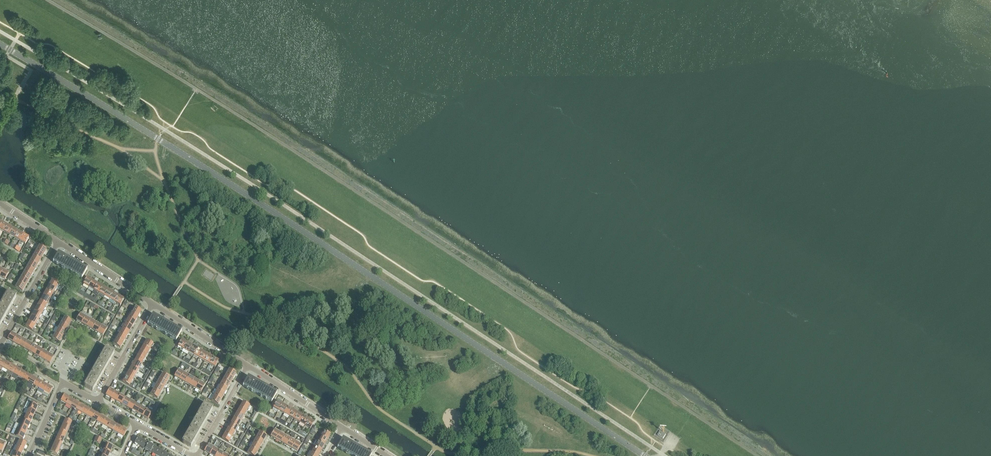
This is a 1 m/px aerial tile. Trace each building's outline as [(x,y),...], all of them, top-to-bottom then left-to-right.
[(9,235),(13,229),(8,226),(4,232),(9,235)] [(15,238),(18,232),(13,229),(9,235),(15,238)] [(20,241),(24,235),(18,232),(15,238),(20,241)] [(25,244),(29,237),(24,235),(20,241),(25,244)] [(46,250),(36,244),(35,247),(38,249),(37,251),(43,255),(46,250)] [(40,260),(43,255),(37,251),(34,256),(40,260)] [(87,270),(58,253),(54,260),(54,259),(53,261),(54,261),(53,263),(82,278),(83,277),(84,276),(83,276),(87,270)] [(37,265),(40,260),(34,256),(31,262),(37,265)] [(34,271),(37,265),(31,262),(28,267),(34,271)] [(32,276),(34,271),(28,267),(25,272),(32,276)] [(8,273),(3,270),(0,276),(0,278),(4,280),(8,273)] [(29,281),(32,276),(25,272),(22,277),(29,281)] [(26,286),(29,281),(22,277),(19,283),(26,286)] [(89,287),(92,281),(87,278),(83,284),(89,287)] [(56,289),(59,284),(52,280),(49,285),(56,289)] [(94,290),(97,284),(92,281),(89,287),(94,290)] [(22,292),(26,286),(19,283),(16,288),(22,292)] [(98,296),(103,287),(97,284),(94,290),(97,292),(95,294),(98,296)] [(53,294),(56,289),(49,285),(46,290),(53,294)] [(104,296),(108,290),(103,287),(98,296),(99,294),(104,296)] [(50,300),(53,294),(46,290),(43,296),(50,300)] [(109,299),(113,293),(108,290),(104,296),(109,299)] [(16,297),(10,293),(9,292),(8,292),(3,299),(0,305),(0,325),(16,297)] [(115,302),(118,296),(113,293),(109,299),(115,302)] [(47,305),(50,300),(43,296),(40,301),(47,305)] [(120,305),(124,299),(118,296),(115,302),(120,305)] [(44,310),(47,305),(40,301),(37,306),(46,311),(44,310)] [(46,311),(37,306),(34,311),(41,315),(43,316),(46,311)] [(138,317),(141,312),(134,308),(131,313),(138,317)] [(38,321),(41,315),(34,311),(31,317),(38,321)] [(135,322),(138,317),(131,313),(128,318),(135,322)] [(82,324),(86,318),(80,314),(76,321),(82,324)] [(181,332),(153,315),(149,321),(148,322),(148,324),(176,341),(177,339),(178,338),(181,332)] [(35,326),(38,321),(31,317),(28,322),(35,326)] [(71,322),(65,318),(64,318),(61,323),(68,327),(71,322)] [(87,327),(91,320),(86,318),(82,324),(87,327)] [(132,327),(135,322),(128,318),(125,323),(132,327)] [(92,330),(96,323),(91,320),(87,327),(92,330)] [(32,331),(35,326),(28,322),(25,327),(32,331)] [(65,332),(68,327),(61,323),(58,328),(65,332)] [(97,333),(101,326),(96,323),(92,330),(97,333)] [(129,333),(132,327),(125,323),(122,329),(129,333)] [(102,336),(108,326),(105,325),(104,328),(101,326),(97,333),(102,336)] [(62,338),(65,332),(58,328),(55,334),(62,338)] [(119,334),(126,338),(129,333),(122,329),(119,334)] [(149,338),(152,332),(144,329),(142,334),(149,338)] [(13,343),(17,336),(11,333),(8,340),(13,343)] [(59,343),(62,338),(55,334),(52,339),(59,343)] [(116,339),(123,343),(126,338),(119,334),(116,339)] [(151,340),(164,347),(167,341),(154,334),(151,340)] [(18,346),(22,339),(17,336),(13,343),(18,346)] [(23,349),(27,342),(22,339),(18,346),(23,349)] [(120,348),(123,343),(116,339),(113,345),(120,348)] [(150,349),(153,344),(146,340),(143,346),(150,349)] [(182,351),(187,343),(182,340),(177,347),(180,349),(180,350),(182,351)] [(29,352),(32,345),(27,342),(23,349),(29,352)] [(188,352),(192,346),(187,343),(182,351),(183,350),(188,352)] [(34,355),(38,348),(32,345),(29,352),(34,355)] [(147,355),(150,349),(143,346),(140,351),(147,355)] [(194,355),(197,349),(192,346),(188,352),(194,355)] [(39,358),(43,351),(38,348),(34,355),(39,358)] [(92,391),(114,353),(108,349),(107,348),(106,348),(84,387),(85,387),(86,388),(92,391)] [(199,359),(203,352),(197,349),(194,355),(199,359)] [(44,361),(48,354),(43,351),(39,358),(44,361)] [(144,360),(147,355),(140,351),(137,356),(144,360)] [(204,361),(208,355),(203,352),(199,359),(204,361)] [(49,364),(53,357),(48,354),(44,361),(49,364)] [(209,364),(213,358),(208,355),(204,361),(209,364)] [(141,365),(144,360),(137,356),(134,361),(141,365)] [(215,367),(218,361),(213,358),(209,364),(215,367)] [(138,370),(141,365),(134,361),(131,366),(138,370)] [(7,371),(11,365),(5,362),(2,368),(7,371)] [(11,376),(16,368),(11,365),(7,371),(6,373),(11,376)] [(135,376),(138,370),(131,366),(128,372),(135,376)] [(18,377),(21,371),(16,368),(11,376),(11,377),(13,374),(18,377)] [(233,378),(236,373),(229,369),(226,375),(233,378)] [(23,380),(26,374),(21,371),(18,377),(23,380)] [(180,380),(183,374),(178,371),(174,377),(180,380)] [(132,381),(135,376),(128,372),(125,377),(132,381)] [(28,383),(31,377),(26,374),(23,380),(28,383)] [(166,383),(169,378),(162,374),(160,379),(166,383)] [(185,383),(189,376),(183,374),(180,380),(185,383)] [(230,384),(233,378),(226,375),(223,380),(230,384)] [(190,386),(194,379),(189,376),(185,383),(190,386)] [(33,386),(37,380),(31,377),(28,383),(33,386)] [(129,386),(132,381),(125,377),(122,382),(129,386)] [(277,393),(248,377),(244,383),(243,384),(244,385),(243,386),(271,402),(272,401),(273,401),(273,400),(277,393)] [(163,388),(166,383),(160,379),(157,384),(163,388)] [(195,389),(199,382),(194,379),(190,386),(195,389)] [(38,389),(42,383),(37,380),(33,386),(38,389)] [(227,389),(230,384),(223,380),(220,385),(227,389)] [(201,392),(205,385),(199,382),(195,389),(201,392)] [(44,392),(47,386),(42,383),(38,389),(39,389),(37,392),(42,395),(44,392)] [(160,393),(163,388),(157,384),(153,390),(160,393)] [(224,394),(227,389),(220,385),(217,390),(224,394)] [(49,395),(53,389),(47,386),(44,392),(49,395)] [(111,399),(115,392),(109,389),(106,396),(111,399)] [(157,399),(160,393),(153,390),(151,395),(157,399)] [(221,400),(224,395),(224,394),(217,390),(214,396),(221,400)] [(116,402),(120,395),(115,392),(111,399),(116,402)] [(65,404),(69,398),(64,395),(60,401),(65,404)] [(121,405),(125,398),(120,395),(116,402),(121,405)] [(218,405),(221,400),(214,396),(211,401),(218,405)] [(71,407),(74,401),(69,398),(65,404),(71,407)] [(127,408),(130,401),(125,398),(121,405),(127,408)] [(38,407),(36,406),(37,403),(31,400),(30,403),(31,404),(29,409),(27,408),(27,409),(35,412),(38,407)] [(76,410),(80,404),(74,401),(71,407),(76,410)] [(132,411),(136,404),(130,401),(127,408),(132,411)] [(278,411),(282,404),(277,401),(273,408),(278,411)] [(246,411),(249,406),(243,402),(240,407),(246,411)] [(81,413),(85,407),(80,404),(76,410),(75,413),(77,414),(78,412),(81,413)] [(137,414),(141,407),(136,404),(132,411),(137,414)] [(190,447),(212,409),(206,405),(207,405),(205,404),(205,405),(204,404),(182,443),(183,443),(183,444),(184,444),(185,444),(190,447)] [(284,414),(287,407),(282,404),(278,411),(284,414)] [(86,418),(90,410),(85,407),(81,413),(82,414),(81,415),(86,418)] [(142,417),(146,410),(141,407),(137,414),(142,417)] [(243,417),(246,411),(240,407),(237,413),(243,417)] [(289,417),(292,410),(287,407),(284,414),(289,417)] [(33,418),(35,412),(27,409),(25,414),(26,414),(26,415),(33,418)] [(92,419),(95,413),(90,410),(86,418),(88,419),(89,418),(92,419)] [(148,420),(151,413),(146,410),(142,417),(148,420)] [(294,420),(298,413),(292,410),(289,417),(294,420)] [(97,422),(100,416),(95,413),(92,419),(97,422)] [(243,417),(237,413),(234,418),(240,422),(243,417)] [(299,423),(303,416),(298,413),(294,420),(299,423)] [(30,423),(33,418),(26,415),(23,420),(30,423)] [(102,425),(106,419),(100,416),(97,422),(102,425)] [(305,426),(308,419),(303,416),(299,423),(305,426)] [(237,427),(240,422),(234,418),(231,423),(237,427)] [(30,423),(23,420),(22,419),(19,425),(28,429),(30,423)] [(71,428),(74,423),(71,422),(65,419),(62,425),(69,428),(70,428),(71,428)] [(107,428),(111,422),(106,419),(102,425),(107,428)] [(310,429),(313,422),(308,419),(305,426),(310,429)] [(113,431),(116,425),(111,422),(107,428),(113,431)] [(235,432),(237,427),(231,423),(228,428),(235,432)] [(25,434),(28,429),(19,425),(18,428),(17,428),(16,430),(25,434)] [(67,433),(69,428),(62,425),(60,430),(67,433)] [(118,434),(121,428),(116,425),(113,431),(118,434)] [(123,437),(127,431),(121,428),(118,434),(123,437)] [(231,438),(235,432),(228,428),(225,434),(231,438)] [(23,440),(25,434),(16,430),(14,436),(23,440)] [(64,439),(67,433),(60,430),(57,435),(64,439)] [(276,440),(280,433),(274,430),(270,437),(276,440)] [(266,436),(257,431),(256,432),(256,433),(256,434),(255,436),(257,437),(263,441),(266,436)] [(327,440),(330,435),(324,431),(321,436),(327,440)] [(281,443),(285,436),(280,433),(276,440),(281,443)] [(229,443),(231,438),(225,434),(222,439),(229,443)] [(62,444),(64,439),(57,435),(55,441),(62,444)] [(100,444),(102,439),(96,436),(94,441),(100,444)] [(286,446),(290,439),(285,436),(281,443),(286,446)] [(324,445),(327,440),(321,436),(318,442),(324,445)] [(260,447),(263,441),(257,437),(254,443),(260,447)] [(140,447),(143,441),(138,438),(135,443),(134,443),(132,446),(134,447),(136,444),(140,447)] [(342,438),(337,448),(352,455),(371,455),(342,438)] [(291,449),(295,442),(290,439),(286,446),(291,449)] [(24,449),(27,443),(20,440),(17,446),(24,449)] [(60,450),(62,444),(55,441),(53,446),(60,450)] [(145,450),(148,444),(143,441),(140,447),(145,450)] [(297,452),(300,445),(295,442),(291,449),(297,452)] [(321,451),(324,445),(318,442),(315,447),(321,451)] [(257,452),(260,447),(254,443),(251,448),(257,452)] [(110,453),(113,447),(106,444),(103,450),(110,453)] [(149,454),(153,447),(148,444),(145,450),(148,452),(148,453),(149,454)] [(209,455),(213,448),(208,445),(204,452),(209,455)] [(21,455),(24,449),(17,446),(14,451),(21,455)] [(57,455),(60,450),(53,446),(50,452),(57,455)] [(155,455),(159,450),(153,447),(149,454),(150,454),(152,455),(152,454),(155,455)] [(318,455),(321,451),(315,447),(312,452),(318,455)]
